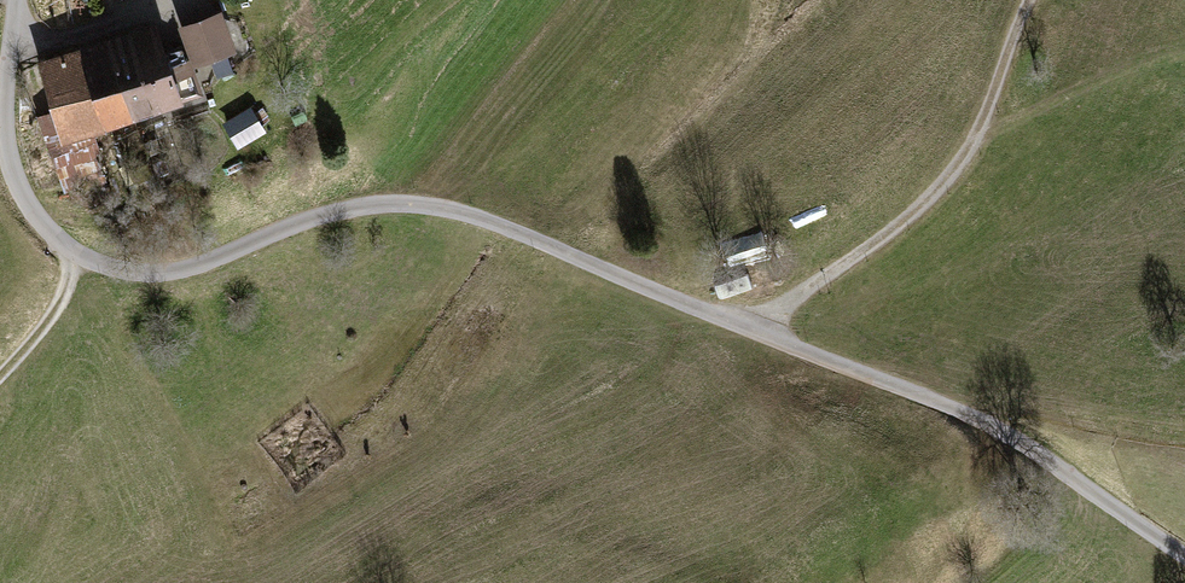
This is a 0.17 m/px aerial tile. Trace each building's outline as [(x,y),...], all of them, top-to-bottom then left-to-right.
[(223,6),(180,23),(196,63),(239,45),(223,6)] [(82,44),(105,122),(177,100),(153,23),(82,44)] [(105,122),(82,44),(39,58),(55,110),(62,135),(93,125),(105,122)] [(251,104),(223,121),(238,146),(266,129),(251,104)] [(39,115),(61,185),(107,171),(93,125),(62,135),(55,110),(39,115)]
